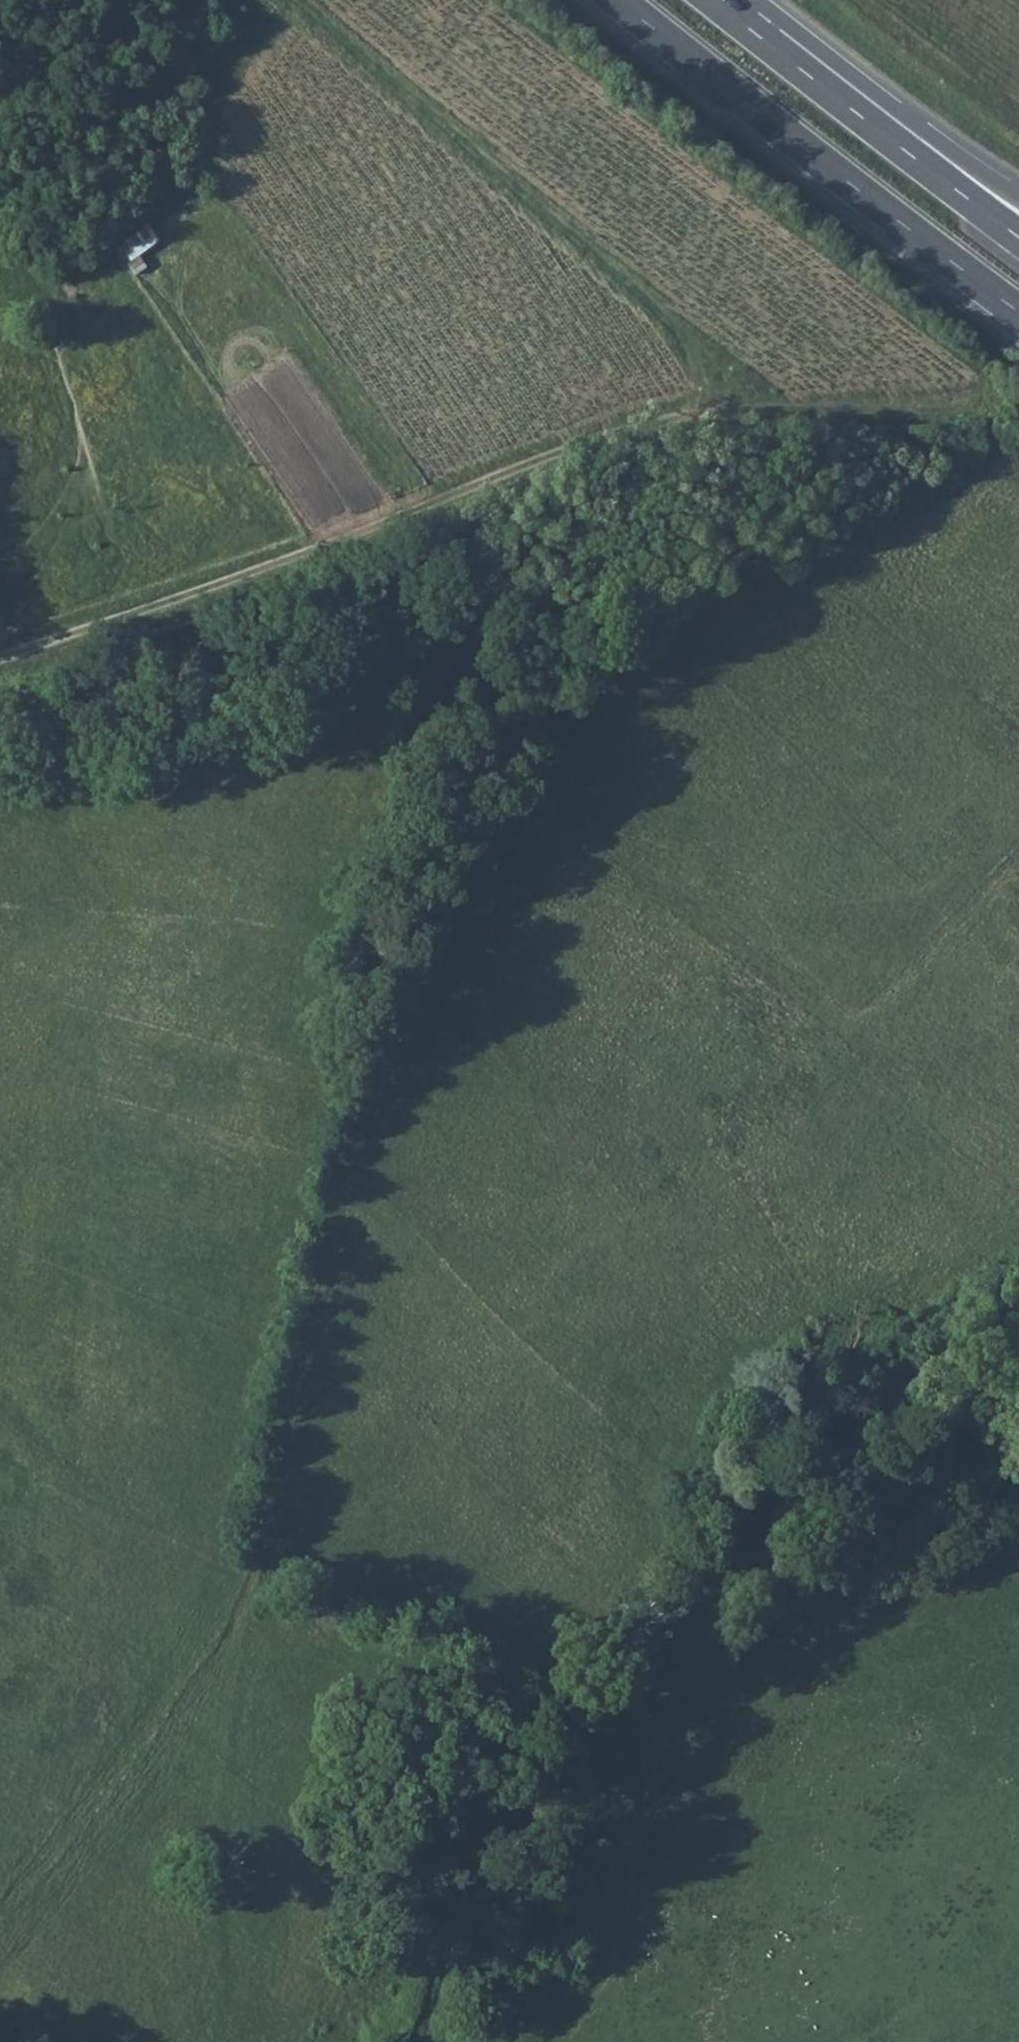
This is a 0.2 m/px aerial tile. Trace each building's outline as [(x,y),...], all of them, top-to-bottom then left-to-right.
[(153,224),(123,244),(133,260),(163,241),(153,224)]
